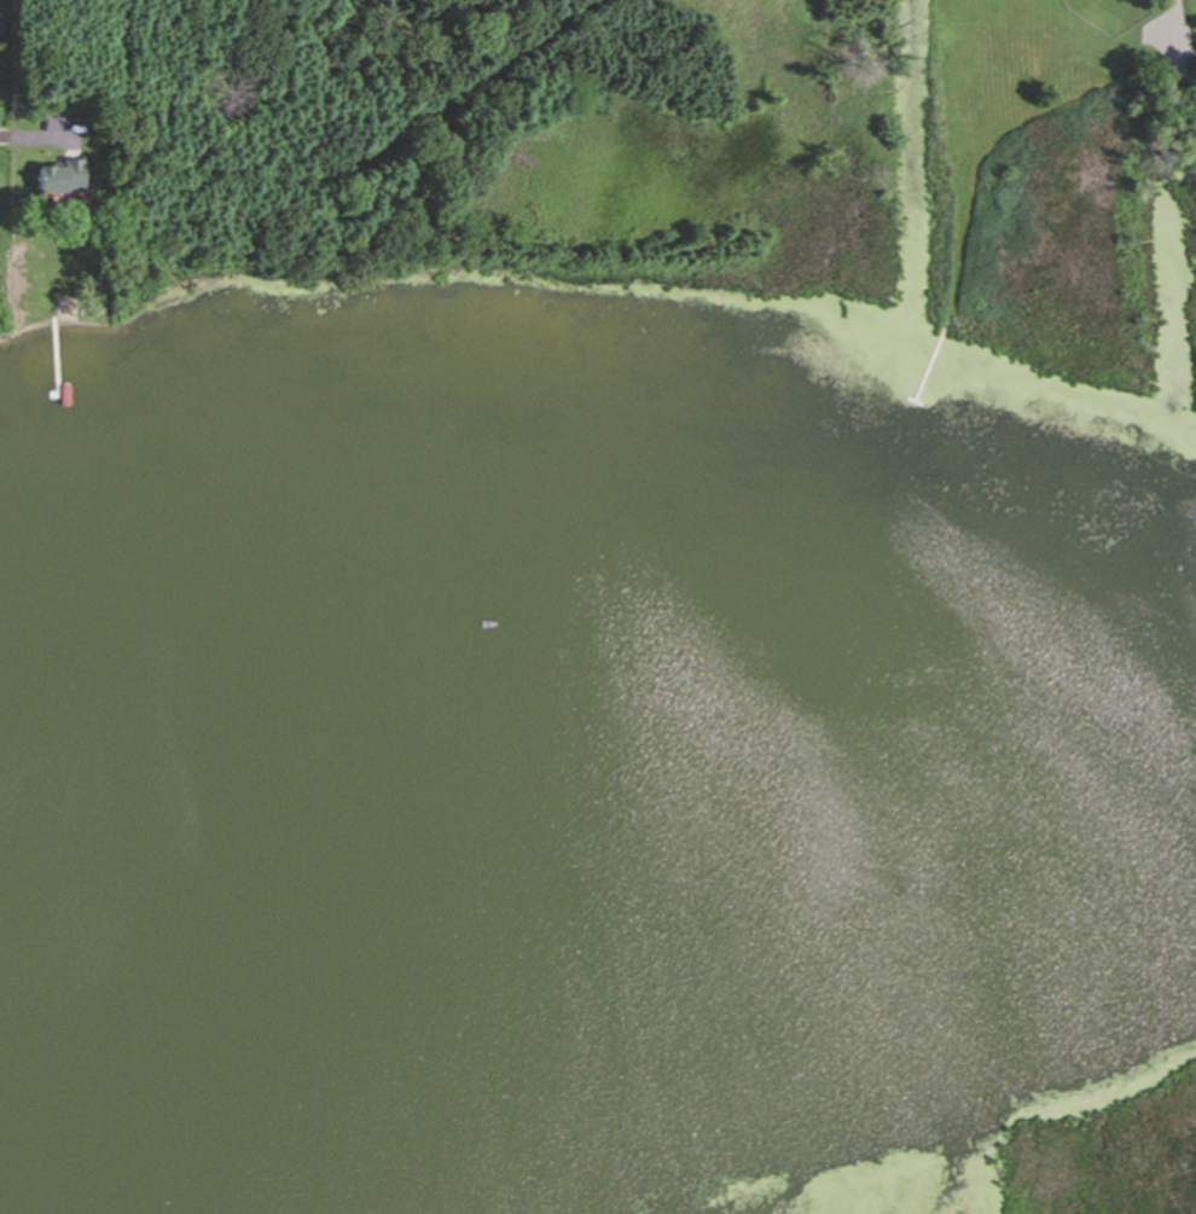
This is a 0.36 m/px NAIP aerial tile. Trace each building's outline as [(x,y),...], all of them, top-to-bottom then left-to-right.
[(64,156),(82,156),(82,181),(40,182),(40,164),(64,163),(64,156)] [(94,287),(94,271),(106,271),(106,289),(94,287)] [(51,308),(51,291),(64,291),(64,308),(51,308)]
